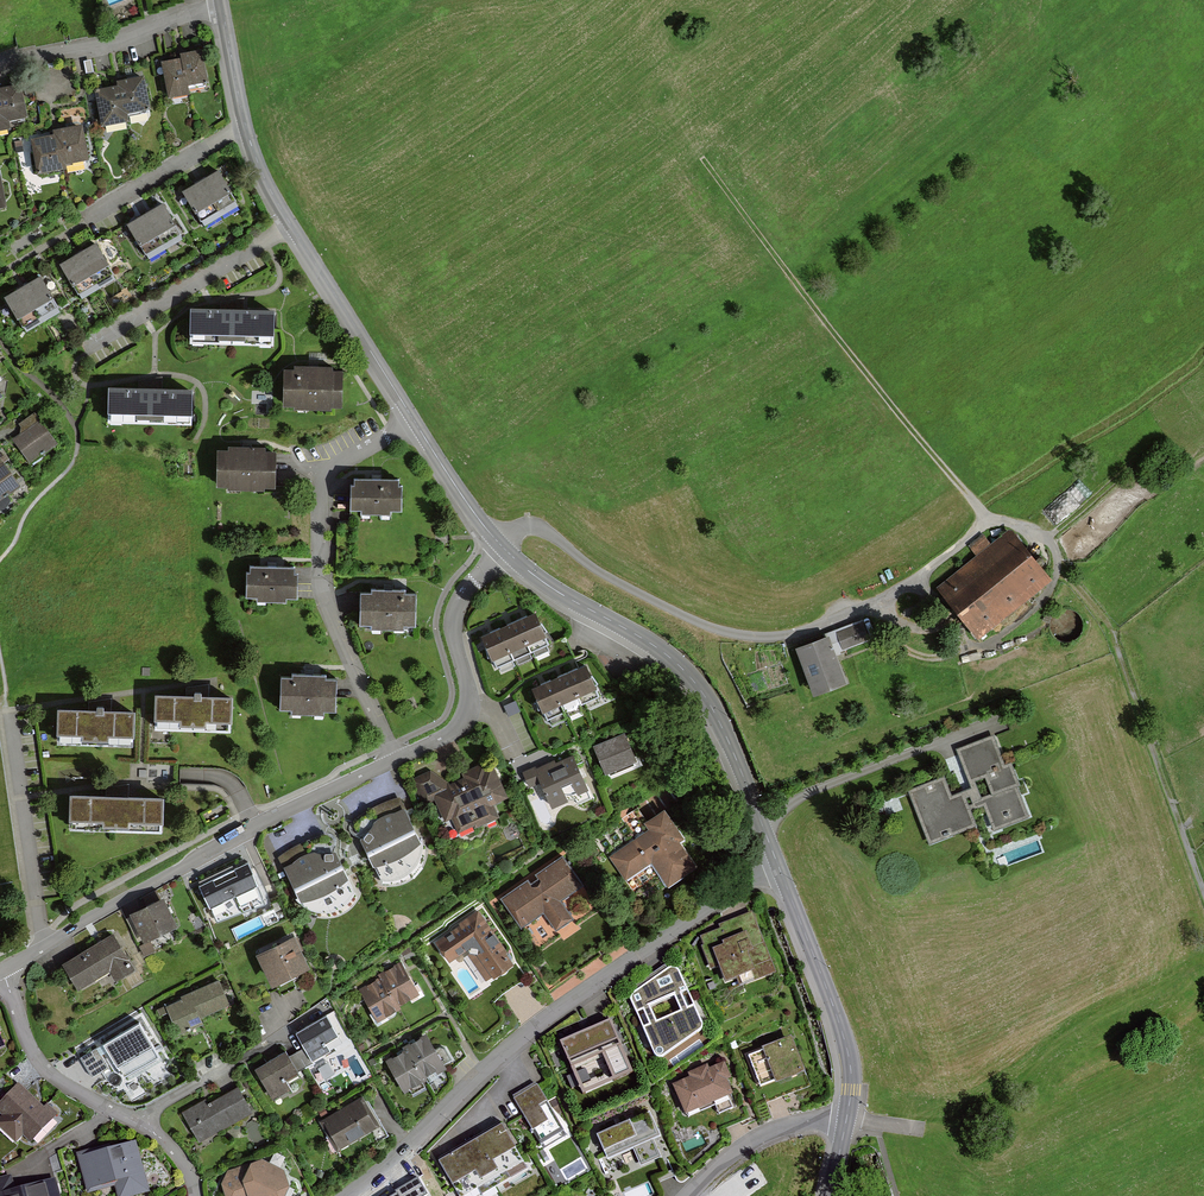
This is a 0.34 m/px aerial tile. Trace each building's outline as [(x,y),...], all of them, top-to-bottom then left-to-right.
[(200,51),(181,55),(182,59),(187,86),(207,83),(200,51)] [(168,97),(189,93),(187,86),(182,59),(161,63),(168,97)] [(145,78),(120,83),(120,87),(126,118),(151,114),(145,78)] [(0,89),(0,92),(0,93),(6,121),(25,117),(19,85),(0,89)] [(101,128),(127,124),(126,118),(120,87),(95,91),(101,128)] [(79,127),(55,131),(56,135),(61,165),(84,162),(79,127)] [(37,175),(62,171),(61,165),(56,135),(31,139),(37,175)] [(218,172),(199,183),(217,212),(236,201),(218,172)] [(199,183),(181,194),(199,224),(217,212),(199,183)] [(162,204),(144,215),(162,245),(180,234),(162,204)] [(144,215),(125,227),(144,256),(162,245),(144,215)] [(95,244),(76,256),(94,285),(113,274),(95,244)] [(76,256),(58,267),(76,296),(94,285),(76,256)] [(40,277),(21,288),(39,317),(58,306),(40,277)] [(21,288),(3,299),(21,329),(39,317),(21,288)] [(275,315),(191,313),(190,348),(274,350),(275,315)] [(296,374),(285,373),(284,405),(296,405),(296,408),(328,409),(328,406),(339,406),(340,375),(329,375),(329,372),(296,371),(296,374)] [(193,394),(108,392),(108,427),(192,429),(193,394)] [(55,444),(39,422),(12,441),(29,464),(55,444)] [(229,454),(218,454),(217,485),(229,486),(229,488),(261,489),(261,487),(272,487),(273,455),(262,455),(262,453),(229,452),(229,454)] [(1,464),(0,465),(0,498),(17,486),(1,464)] [(396,481),(353,480),(353,487),(349,487),(349,510),(360,511),(360,515),(389,515),(389,512),(399,512),(400,488),(396,488),(396,481)] [(1011,530),(938,588),(977,636),(1050,577),(1011,530)] [(292,568),(248,567),(248,574),(245,574),(244,598),(256,598),(255,602),(285,603),(285,599),(294,599),(295,575),(291,575),(292,568)] [(371,593),(360,593),(359,625),(372,625),(371,628),(403,629),(403,626),(414,626),(415,595),(404,594),(404,592),(371,591),(371,593)] [(537,618),(519,626),(530,650),(548,642),(537,618)] [(519,626),(501,634),(511,658),(530,650),(519,626)] [(814,643),(785,655),(797,686),(829,673),(820,651),(840,643),(834,628),(812,637),(814,643)] [(501,634),(482,641),(493,666),(511,658),(501,634)] [(585,666),(567,674),(577,698),(596,690),(585,666)] [(567,674),(548,682),(559,706),(577,698),(567,674)] [(291,678),(280,677),(279,709),(291,709),(291,712),(323,713),(323,710),(334,710),(335,679),(324,679),(324,676),(291,675),(291,678)] [(548,682),(530,690),(541,714),(559,706),(548,682)] [(232,697),(156,694),(155,726),(230,729),(232,697)] [(130,713),(55,710),(54,742),(129,745),(130,713)] [(634,760),(622,734),(592,747),(604,774),(634,760)] [(992,735),(958,749),(978,801),(982,799),(994,830),(1029,816),(1008,762),(1004,764),(992,735)] [(549,807),(585,790),(570,758),(534,775),(549,807)] [(486,801),(501,794),(486,763),(461,775),(463,779),(447,786),(429,772),(412,781),(423,804),(434,798),(444,820),(451,817),(457,830),(492,813),(486,801)] [(910,791),(930,841),(973,824),(961,794),(950,799),(942,778),(910,791)] [(161,799),(69,796),(68,828),(160,831),(161,799)] [(421,839),(406,807),(388,813),(377,819),(375,826),(369,833),(362,838),(373,862),(389,859),(407,850),(421,839)] [(648,830),(609,857),(624,879),(652,860),(668,884),(693,866),(677,843),(682,839),(663,812),(644,825),(648,830)] [(348,875),(335,850),(328,850),(320,851),(314,851),(305,853),(285,865),(300,898),(317,893),(332,886),(348,875)] [(529,880),(502,899),(520,925),(543,909),(556,928),(569,920),(556,900),(581,883),(563,857),(538,875),(540,878),(531,883),(529,880)] [(265,903),(247,861),(200,883),(217,921),(265,903)] [(177,919),(165,897),(134,913),(146,934),(177,919)] [(478,912),(435,941),(448,960),(468,947),(489,978),(513,962),(478,912)] [(752,913),(720,925),(721,930),(701,938),(712,968),(720,965),(726,980),(738,975),(741,984),(774,972),(752,913)] [(294,931),(258,950),(273,979),(309,959),(294,931)] [(116,933),(66,964),(80,987),(112,968),(116,973),(134,962),(116,933)] [(402,962),(382,973),(384,977),(398,1002),(418,991),(402,962)] [(669,969),(632,995),(630,1001),(654,1058),(662,1058),(700,1032),(701,1028),(677,971),(669,969)] [(384,977),(362,990),(379,1020),(401,1008),(398,1002),(384,977)] [(230,1000),(220,979),(168,1003),(182,1032),(206,1021),(202,1013),(230,1000)] [(327,1013),(296,1032),(315,1060),(332,1049),(327,1041),(340,1034),(327,1013)] [(141,1020),(82,1055),(97,1080),(139,1054),(146,1065),(162,1055),(141,1020)] [(609,1023),(560,1044),(581,1094),(630,1073),(609,1023)] [(427,1032),(407,1044),(409,1048),(425,1075),(445,1063),(427,1032)] [(803,1069),(791,1038),(748,1055),(760,1085),(803,1069)] [(409,1048),(388,1060),(406,1090),(426,1078),(425,1075),(409,1048)] [(297,1069),(286,1050),(257,1068),(274,1095),(291,1085),(285,1076),(297,1069)] [(719,1070),(674,1087),(686,1117),(730,1100),(719,1070)] [(19,1084),(0,1105),(0,1109),(6,1115),(0,1121),(0,1123),(17,1138),(24,1131),(32,1138),(53,1114),(19,1084)] [(535,1084),(516,1095),(542,1138),(561,1126),(535,1084)] [(200,1139),(251,1108),(238,1087),(209,1104),(206,1099),(184,1112),(200,1139)] [(379,1123),(364,1096),(323,1118),(338,1146),(379,1123)] [(595,1137),(606,1162),(659,1139),(648,1114),(595,1137)] [(440,1161),(460,1195),(466,1195),(523,1163),(501,1126),(440,1161)] [(79,1154),(88,1188),(117,1181),(121,1195),(122,1195),(148,1190),(135,1139),(79,1154)] [(226,1171),(222,1182),(228,1195),(253,1195),(254,1195),(282,1195),(290,1182),(285,1167),(262,1157),(226,1171)] [(55,1179),(14,1190),(11,1177),(0,1180),(0,1195),(59,1195),(55,1179)] [(394,1195),(429,1195),(418,1180),(394,1195)]
